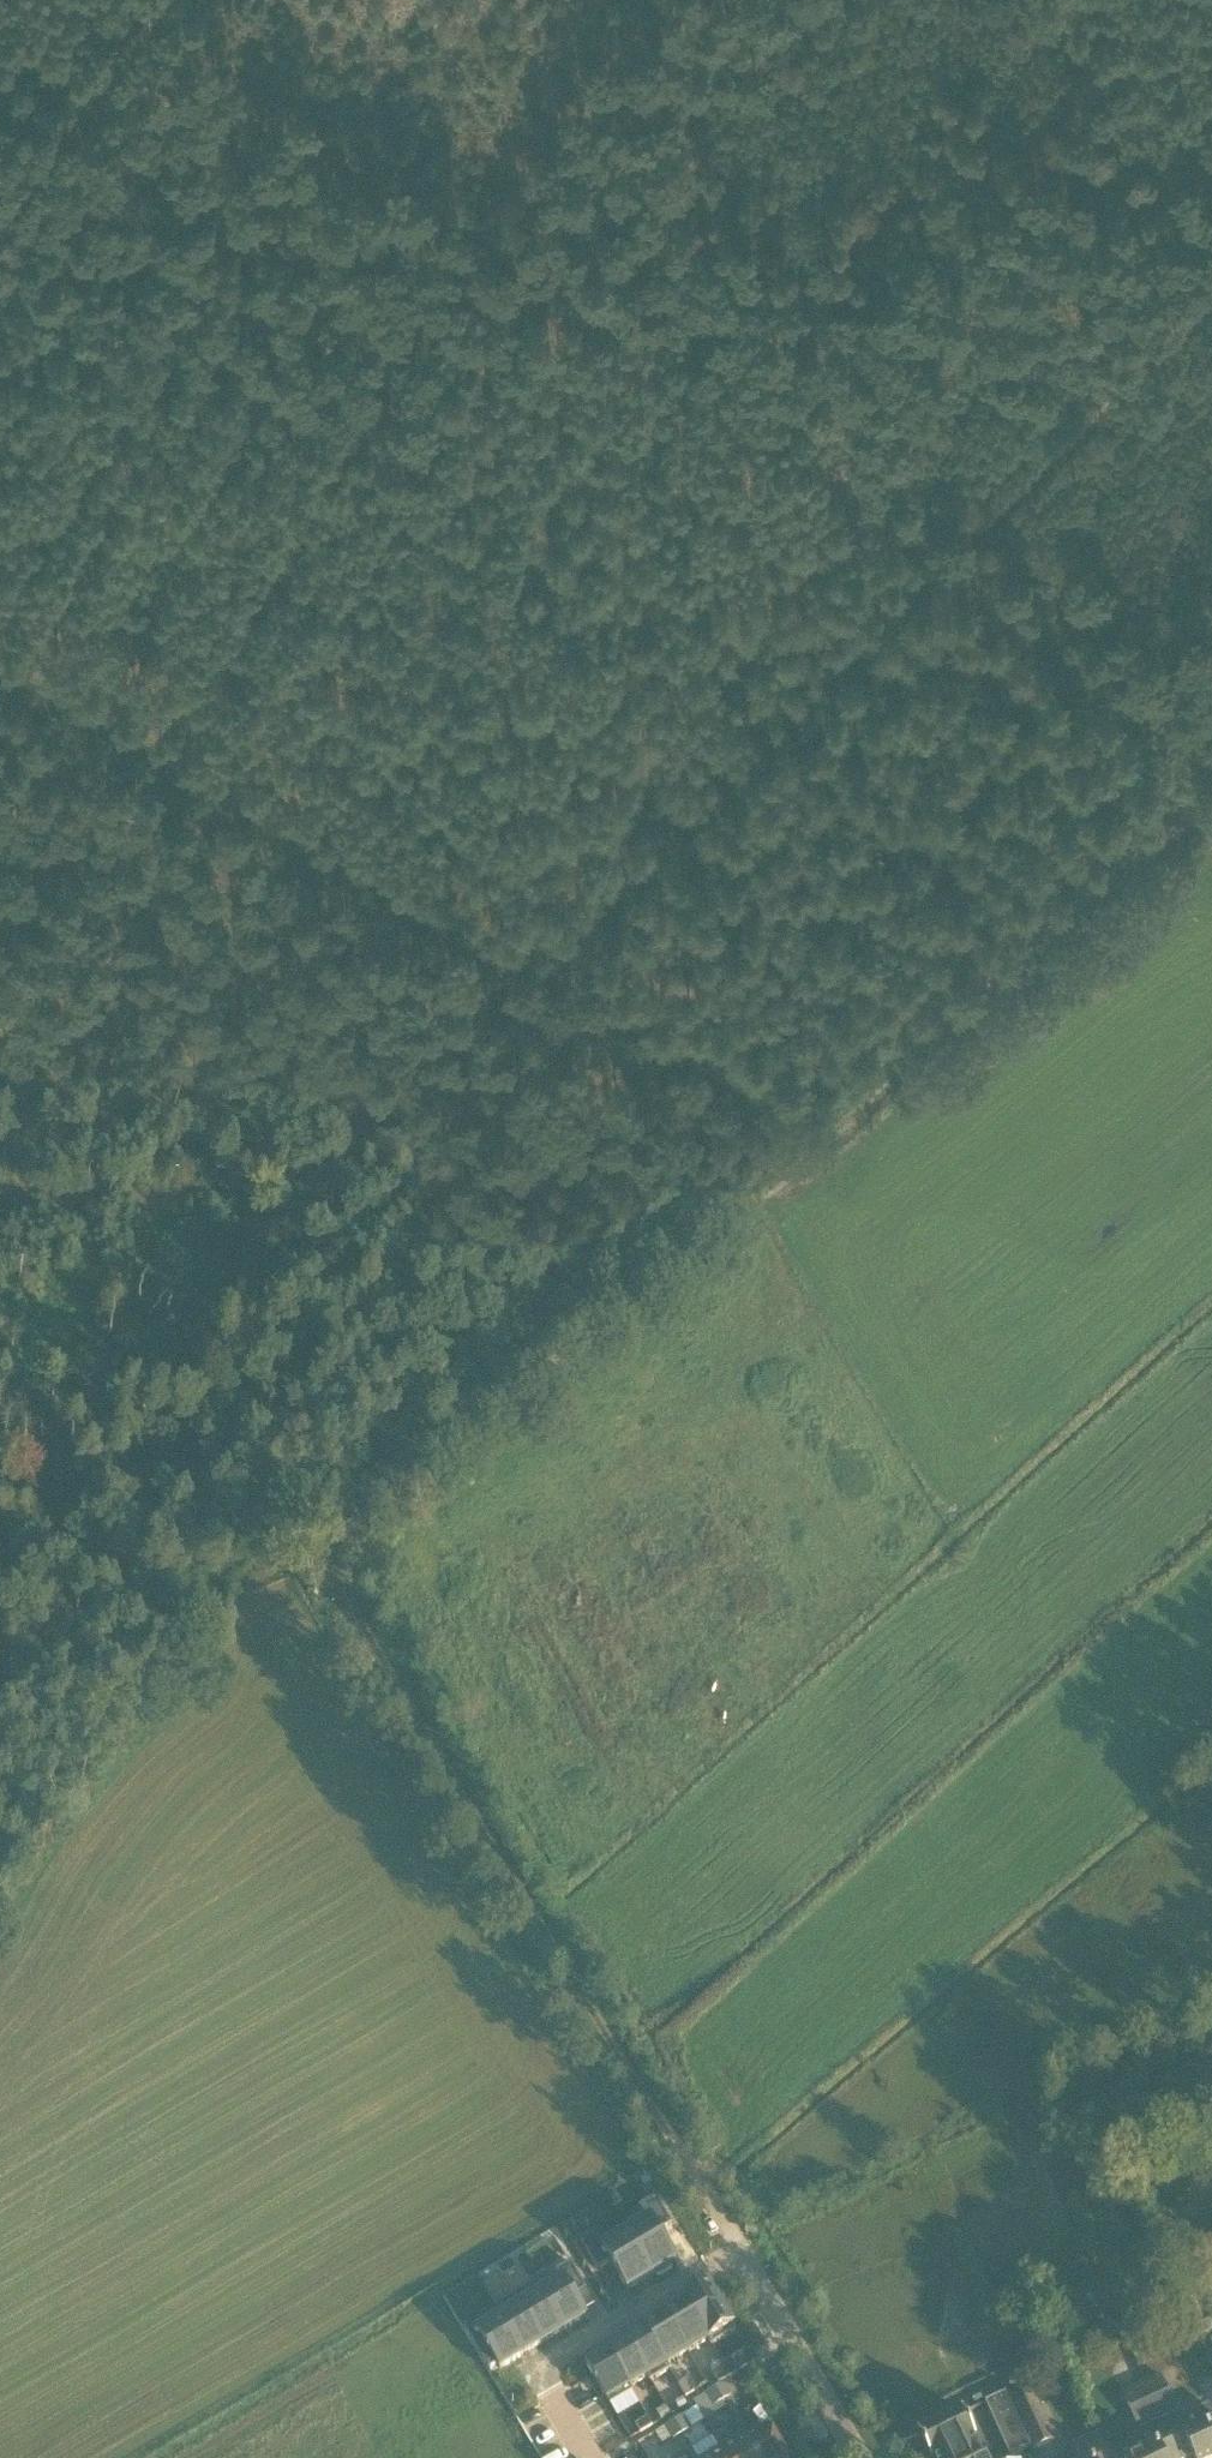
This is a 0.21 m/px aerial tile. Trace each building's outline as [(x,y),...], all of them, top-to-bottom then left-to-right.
[(649,2223),(626,2236),(651,2278),(656,2275),(658,2278),(672,2270),(669,2266),(674,2264),(675,2263),(658,2235),(672,2227),(655,2200),(641,2208),(649,2223)] [(596,2235),(581,2244),(597,2271),(610,2263),(627,2292),(628,2291),(651,2278),(626,2236),(604,2249),(596,2235)] [(510,2264),(498,2271),(503,2280),(515,2272),(510,2264)] [(559,2278),(537,2292),(562,2333),(584,2320),(586,2319),(583,2315),(574,2299),(586,2292),(570,2265),(556,2273),(559,2278)] [(709,2285),(684,2300),(684,2301),(708,2342),(709,2342),(734,2327),(733,2326),(732,2326),(725,2313),(728,2311),(720,2297),(717,2300),(709,2287),(709,2286),(709,2285)] [(534,2287),(514,2298),(542,2345),(562,2333),(537,2292),(534,2287)] [(514,2298),(495,2310),(523,2356),(542,2345),(514,2298)] [(684,2301),(663,2313),(687,2354),(708,2342),(684,2301)] [(464,2329),(463,2329),(489,2371),(497,2367),(500,2371),(501,2370),(523,2356),(495,2310),(464,2329)] [(643,2324),(642,2325),(644,2330),(645,2330),(666,2367),(680,2359),(687,2354),(663,2313),(643,2325),(643,2324)] [(645,2330),(626,2341),(648,2378),(666,2367),(645,2330)] [(626,2341),(607,2352),(629,2389),(648,2378),(626,2341)] [(750,2350),(723,2366),(731,2380),(758,2363),(750,2350)] [(1203,2354),(1211,2374),(1211,2350),(1203,2354)] [(586,2364),(585,2365),(607,2402),(609,2402),(608,2401),(629,2389),(607,2352),(587,2364),(586,2364)] [(723,2366),(711,2374),(719,2387),(723,2384),(731,2380),(723,2366)] [(1160,2374),(1144,2381),(1163,2419),(1178,2412),(1160,2374)] [(686,2381),(678,2386),(685,2399),(694,2394),(686,2382),(686,2381)] [(1163,2419),(1144,2381),(1120,2393),(1138,2431),(1163,2419)] [(719,2387),(714,2389),(722,2403),(731,2397),(723,2384),(719,2387)] [(714,2389),(705,2395),(713,2408),(722,2403),(714,2389)] [(1035,2400),(1034,2400),(1029,2389),(1011,2397),(1012,2400),(1009,2401),(1029,2447),(1031,2446),(1033,2451),(1054,2441),(1035,2400)] [(1029,2447),(1009,2401),(1006,2394),(986,2402),(1010,2456),(1029,2447)] [(1209,2406),(1185,2417),(1186,2418),(1165,2428),(1179,2457),(1187,2457),(1192,2455),(1194,2457),(1211,2457),(1211,2413),(1209,2406)] [(666,2407),(656,2413),(662,2423),(671,2417),(671,2416),(666,2407)] [(926,2432),(917,2437),(927,2457),(983,2457),(975,2442),(976,2442),(963,2414),(926,2432)] [(645,2415),(636,2420),(644,2432),(652,2427),(645,2415)] [(683,2416),(675,2421),(683,2434),(691,2430),(683,2416)] [(675,2421),(664,2428),(672,2441),(683,2434),(675,2421)] [(721,2449),(726,2457),(755,2457),(745,2441),(746,2441),(743,2436),(736,2425),(729,2429),(728,2436),(732,2443),(721,2449)] [(745,2441),(755,2457),(787,2457),(777,2442),(769,2427),(746,2441),(745,2441)] [(1165,2428),(1143,2438),(1149,2451),(1133,2457),(1179,2457),(1165,2428)] [(1101,2446),(1097,2438),(1075,2448),(1079,2457),(1107,2457),(1101,2446)] [(721,2449),(706,2457),(726,2457),(721,2449)]
